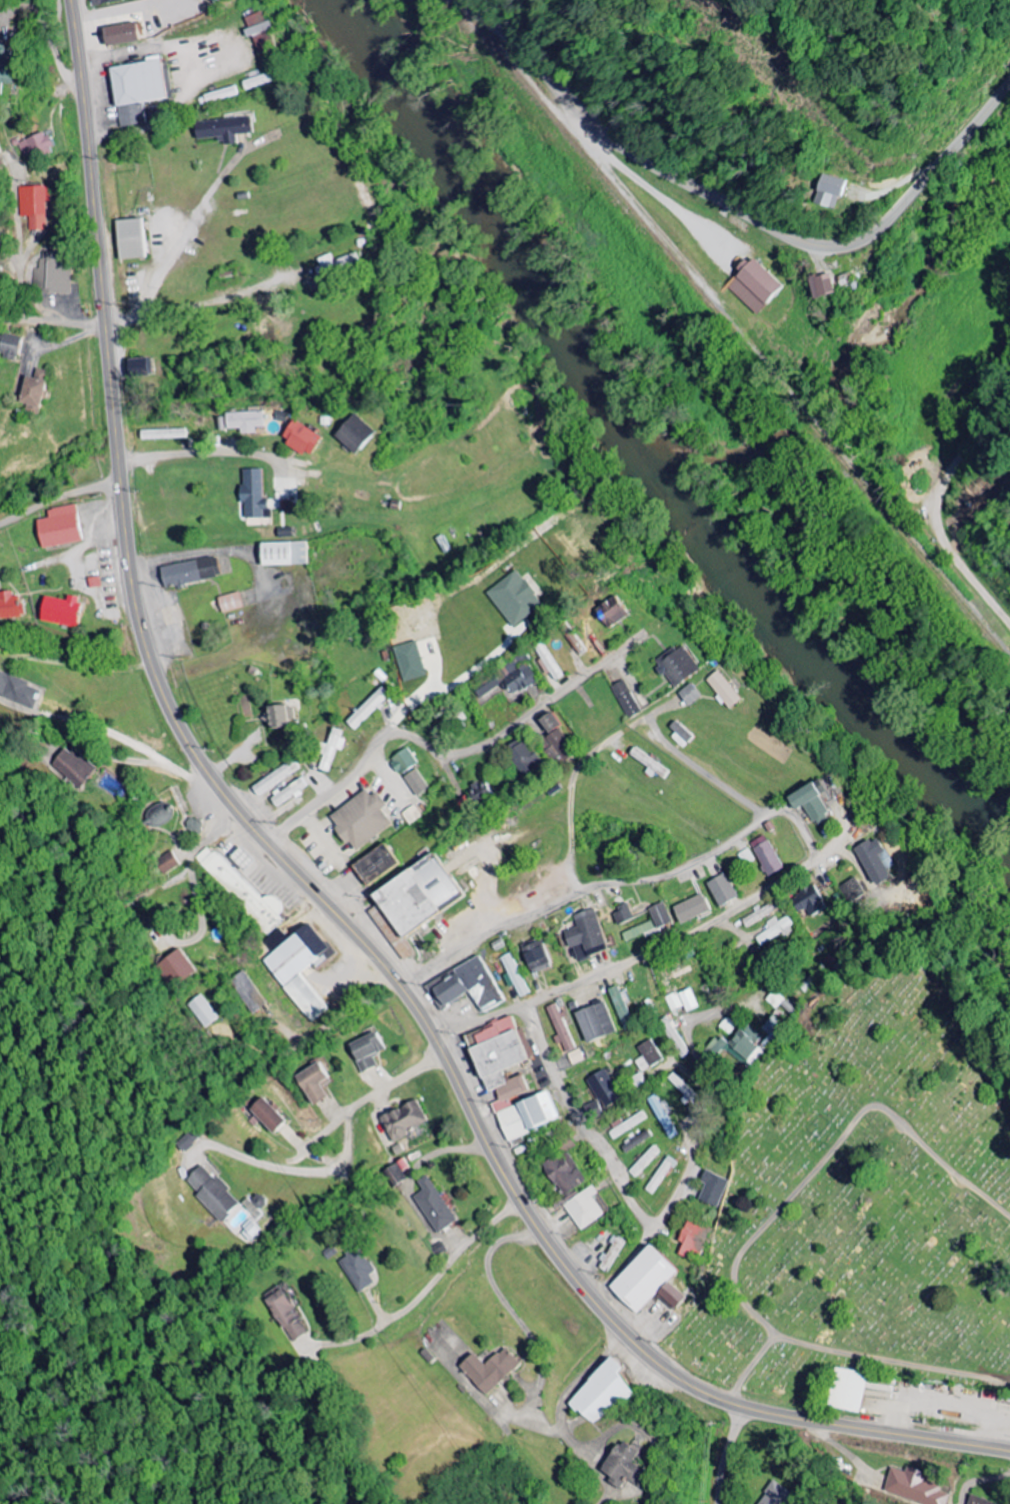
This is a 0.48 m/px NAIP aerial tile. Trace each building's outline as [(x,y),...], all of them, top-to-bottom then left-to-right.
[(245,18),(249,30),(244,31),(246,39),(253,37),(258,54),(270,50),(265,33),(270,31),(265,12),(245,18)] [(103,28),(105,47),(137,43),(135,25),(103,28)] [(2,95),(2,85),(12,85),(12,45),(0,45),(0,95),(2,95)] [(110,67),(119,128),(145,124),(142,103),(166,100),(160,60),(110,67)] [(239,96),(236,86),(203,96),(206,105),(239,96)] [(236,135),(252,134),(251,118),(194,123),(196,140),(223,138),(224,146),(236,145),(236,135)] [(25,160),(53,151),(48,134),(19,142),(25,160)] [(847,182),(824,175),(815,204),(838,211),(847,182)] [(49,231),(49,187),(21,187),(21,218),(30,218),(30,231),(49,231)] [(143,220),(117,221),(119,261),(145,259),(143,220)] [(72,295),(73,267),(65,267),(65,254),(41,254),(41,270),(36,270),(36,294),(72,295)] [(323,276),(357,263),(354,255),(334,262),(331,255),(317,260),(323,276)] [(727,287),(757,315),(784,287),(751,257),(738,271),(740,273),(727,287)] [(810,279),(814,299),(835,295),(831,275),(810,279)] [(0,356),(19,359),(22,337),(4,335),(0,356)] [(153,376),(153,360),(128,360),(129,377),(153,376)] [(26,377),(19,407),(39,412),(48,372),(36,369),(34,379),(26,377)] [(226,414),(227,430),(242,430),(242,435),(257,435),(256,429),(267,428),(266,413),(226,414)] [(335,437),(355,455),(376,433),(356,414),(335,437)] [(312,457),(322,436),(292,422),(282,443),(312,457)] [(184,430),(141,432),(141,441),(185,440),(184,430)] [(266,519),(265,499),(263,499),(262,471),(241,471),(242,504),(244,504),(245,520),(266,519)] [(38,521),(40,548),(81,544),(77,507),(48,510),(49,520),(38,521)] [(260,545),(261,567),(309,566),(308,544),(260,545)] [(163,588),(221,580),(218,559),(160,567),(163,588)] [(513,628),(543,605),(518,571),(488,594),(513,628)] [(27,618),(26,603),(18,604),(17,591),(0,593),(0,597),(0,598),(0,621),(27,618)] [(218,598),(221,613),(242,610),(240,594),(218,598)] [(630,615),(616,595),(595,610),(608,630),(630,615)] [(68,602),(45,598),(41,622),(77,628),(82,599),(69,597),(68,602)] [(427,676),(417,641),(395,648),(404,682),(427,676)] [(658,661),(673,686),(700,671),(685,645),(658,661)] [(539,681),(529,663),(518,670),(514,662),(498,671),(501,677),(477,691),(483,702),(506,690),(510,697),(539,681)] [(707,680),(730,709),(742,700),(719,670),(707,680)] [(40,691),(29,689),(31,681),(0,673),(0,698),(35,708),(40,691)] [(640,713),(627,680),(613,686),(627,719),(640,713)] [(687,706),(701,698),(693,684),(679,692),(687,706)] [(346,721),(355,730),(391,697),(382,688),(346,721)] [(268,705),(268,726),(294,727),(295,706),(268,705)] [(541,719),(551,735),(563,727),(554,712),(541,719)] [(694,737),(676,720),(667,730),(685,747),(694,737)] [(327,745),(320,743),(317,753),(324,755),(319,769),(330,773),(337,749),(341,750),(346,733),(332,728),(327,745)] [(563,763),(577,756),(563,730),(549,737),(563,763)] [(529,739),(509,749),(521,773),(540,764),(529,739)] [(400,776),(418,764),(407,748),(389,760),(400,776)] [(627,756),(656,774),(666,780),(671,772),(633,748),(627,756)] [(74,754),(68,749),(54,764),(81,789),(99,769),(78,749),(74,754)] [(300,770),(293,759),(252,788),(259,798),(300,770)] [(404,776),(416,797),(429,790),(417,769),(404,776)] [(308,788),(302,778),(271,799),(277,809),(308,788)] [(788,797),(795,810),(803,805),(816,826),(831,816),(819,796),(827,791),(819,778),(788,797)] [(473,796),(490,795),(489,782),(473,783),(473,796)] [(330,816),(337,826),(333,828),(346,845),(349,842),(355,851),(392,825),(381,809),(386,805),(376,792),(370,796),(366,790),(330,816)] [(401,814),(410,826),(422,817),(414,805),(401,814)] [(194,835),(202,830),(194,817),(186,823),(194,835)] [(751,844),(770,876),(785,868),(765,835),(751,844)] [(856,849),(876,888),(893,879),(882,859),(887,856),(878,837),(856,849)] [(399,864),(385,843),(352,865),(366,886),(399,864)] [(274,934),(286,922),(280,916),(287,909),(271,894),(265,900),(209,846),(196,860),(274,934)] [(164,876),(181,865),(172,851),(155,862),(164,876)] [(371,892),(400,936),(461,897),(433,853),(371,892)] [(720,906),(739,897),(727,873),(708,883),(720,906)] [(812,918),(828,907),(814,885),(791,900),(800,913),(806,909),(812,918)] [(711,911),(703,894),(674,907),(682,925),(711,911)] [(654,921),(622,933),(626,942),(645,935),(646,939),(661,933),(659,929),(673,923),(665,902),(649,909),(654,921)] [(743,920),(747,927),(761,920),(780,910),(776,902),(743,920)] [(618,924),(633,920),(629,903),(614,907),(618,924)] [(609,950),(594,908),(574,915),(579,927),(566,932),(577,962),(609,950)] [(795,926),(788,916),(780,922),(777,917),(768,924),(771,929),(757,938),(764,948),(795,926)] [(335,954),(314,923),(289,940),(282,929),(266,940),(316,1013),(327,1006),(305,975),(335,954)] [(522,949),(533,975),(552,968),(541,941),(522,949)] [(181,948),(158,963),(174,987),(197,971),(181,948)] [(530,994),(511,953),(501,958),(509,974),(504,976),(510,988),(515,986),(521,998),(530,994)] [(483,1015),(506,1002),(480,956),(427,985),(440,1009),(470,992),(483,1015)] [(237,977),(243,1002),(253,999),(247,975),(237,977)] [(636,1024),(618,986),(608,991),(626,1029),(636,1024)] [(687,1012),(699,1007),(691,988),(666,998),(672,1013),(685,1007),(687,1012)] [(190,1004),(205,1029),(220,1020),(206,995),(190,1004)] [(617,1033),(605,1002),(576,1013),(587,1043),(617,1033)] [(577,1050),(563,1013),(561,1014),(557,1004),(547,1008),(560,1044),(563,1043),(566,1053),(577,1050)] [(661,1022),(682,1058),(689,1054),(668,1017),(661,1022)] [(774,1040),(785,1026),(774,1017),(762,1031),(774,1040)] [(509,1143),(560,1119),(546,1088),(531,1095),(522,1075),(508,1081),(504,1071),(529,1060),(509,1018),(473,1035),(477,1044),(467,1049),(487,1091),(494,1088),(500,1101),(491,1105),(509,1143)] [(719,1059),(726,1050),(744,1065),(759,1046),(756,1044),(763,1037),(746,1023),(728,1045),(717,1036),(707,1049),(719,1059)] [(386,1051),(378,1032),(349,1044),(362,1073),(377,1066),(373,1057),(386,1051)] [(664,1062),(654,1040),(639,1047),(643,1058),(637,1061),(642,1073),(664,1062)] [(313,1107),(330,1099),(324,1087),(333,1082),(324,1063),(298,1076),(313,1107)] [(587,1079),(602,1108),(621,1099),(606,1069),(587,1079)] [(683,1099),(687,1103),(695,1096),(675,1073),(669,1079),(686,1097),(683,1099)] [(678,1136),(669,1115),(672,1114),(666,1101),(661,1104),(657,1095),(651,1098),(668,1140),(678,1136)] [(286,1121),(275,1109),(263,1096),(249,1110),(272,1134),(286,1121)] [(428,1124),(417,1100),(380,1117),(391,1141),(428,1124)] [(610,1134),(615,1142),(648,1119),(643,1111),(621,1127),(621,1126),(610,1134)] [(201,1139),(195,1130),(176,1144),(182,1153),(201,1139)] [(653,1137),(649,1130),(622,1147),(626,1154),(653,1137)] [(629,1172),(637,1180),(661,1153),(654,1146),(629,1172)] [(542,1166),(564,1198),(588,1181),(567,1150),(542,1166)] [(646,1191),(654,1196),(677,1162),(668,1156),(646,1191)] [(408,1168),(404,1160),(384,1170),(392,1188),(407,1180),(403,1170),(408,1168)] [(240,1204),(204,1164),(186,1180),(198,1193),(195,1196),(219,1222),(240,1204)] [(729,1181),(705,1171),(700,1183),(705,1185),(699,1200),(717,1208),(729,1181)] [(413,1198),(437,1234),(457,1221),(428,1176),(418,1182),(423,1191),(413,1198)] [(594,1198),(599,1194),(593,1186),(564,1206),(581,1231),(605,1215),(594,1198)] [(708,1230),(689,1221),(678,1242),(684,1244),(679,1254),(692,1261),(708,1230)] [(608,1274),(627,1243),(617,1236),(597,1267),(608,1274)] [(685,1298),(669,1282),(678,1272),(649,1245),(609,1288),(637,1315),(658,1293),(674,1309),(685,1298)] [(376,1284),(371,1274),(374,1273),(361,1248),(340,1259),(358,1293),(376,1284)] [(266,1299),(290,1343),(308,1333),(283,1290),(266,1299)] [(521,1364),(506,1347),(485,1366),(473,1353),(459,1366),(486,1396),(521,1364)] [(620,1374),(625,1370),(617,1360),(569,1399),(592,1428),(635,1393),(620,1374)] [(860,1414),(868,1374),(835,1368),(827,1407),(860,1414)] [(603,1471),(613,1477),(609,1483),(620,1490),(627,1479),(641,1488),(650,1474),(634,1464),(641,1452),(621,1440),(603,1471)] [(918,1503),(947,1503),(950,1495),(940,1493),(942,1486),(924,1481),(926,1473),(907,1468),(906,1473),(890,1468),(883,1494),(918,1503)] [(793,1493),(774,1482),(761,1503),(786,1503),(793,1493)]
